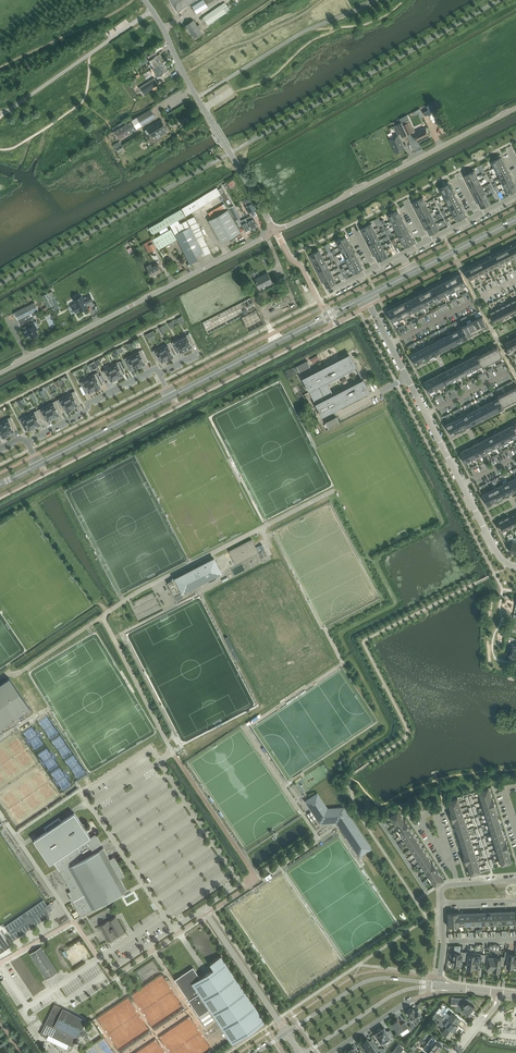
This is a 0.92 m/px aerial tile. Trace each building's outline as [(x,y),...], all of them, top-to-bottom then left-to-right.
[(191,4),(197,0),(170,0),(177,12),(191,4)] [(191,4),(197,13),(208,6),(205,0),(197,0),(191,4)] [(225,2),(203,17),(201,19),(206,26),(230,10),(225,2)] [(195,38),(202,33),(200,29),(202,28),(200,24),(197,26),(194,20),(186,25),(195,38)] [(150,58),(157,53),(154,48),(147,53),(150,58)] [(154,67),(162,62),(160,59),(162,58),(160,54),(150,60),(151,63),(152,63),(152,64),(152,65),(153,65),(153,66),(154,66),(154,67)] [(140,60),(132,65),(133,68),(142,63),(143,65),(149,62),(145,56),(140,60)] [(167,70),(162,62),(154,67),(154,68),(153,68),(154,69),(154,70),(155,70),(155,71),(156,72),(156,73),(157,73),(157,74),(157,75),(158,75),(158,76),(167,70)] [(150,64),(149,65),(149,66),(150,66),(150,67),(151,67),(151,68),(151,69),(151,70),(151,71),(152,72),(153,73),(153,74),(154,75),(155,76),(155,77),(156,77),(157,76),(158,76),(158,75),(157,75),(157,74),(157,73),(156,73),(156,72),(155,71),(155,70),(154,70),(154,69),(153,68),(154,68),(154,67),(154,66),(153,66),(153,65),(152,65),(152,64),(152,63),(151,63),(150,63),(150,64)] [(158,84),(154,78),(140,87),(144,93),(158,84)] [(428,111),(423,113),(423,114),(423,115),(424,115),(424,116),(425,117),(439,110),(435,102),(426,107),(428,111)] [(413,111),(413,112),(414,113),(414,114),(415,114),(415,115),(416,115),(417,114),(418,114),(419,115),(419,116),(420,118),(421,118),(422,117),(423,116),(424,116),(424,115),(423,115),(423,114),(423,113),(422,113),(422,111),(421,111),(421,110),(420,108),(419,108),(418,109),(417,109),(415,110),(414,111),(413,111)] [(156,117),(151,110),(151,109),(138,117),(142,125),(156,117)] [(409,119),(402,122),(407,134),(412,132),(413,133),(417,142),(429,136),(425,127),(415,132),(409,119)] [(148,128),(145,130),(147,134),(150,132),(150,133),(151,132),(152,131),(155,135),(157,138),(168,132),(166,129),(167,128),(161,120),(148,128)] [(115,131),(120,138),(136,128),(132,121),(115,131)] [(398,135),(389,139),(396,152),(405,148),(399,138),(407,134),(402,122),(394,126),(398,135)] [(494,168),(503,163),(501,157),(491,162),(494,168)] [(506,168),(503,163),(494,168),(496,173),(506,168)] [(509,173),(506,168),(496,173),(499,178),(500,178),(509,173)] [(465,175),(468,181),(477,176),(477,177),(478,176),(475,170),(465,175)] [(512,178),(509,173),(500,178),(503,183),(512,178)] [(477,177),(477,176),(468,181),(471,186),(479,182),(477,177)] [(514,184),(512,178),(503,183),(505,188),(506,188),(514,184)] [(221,186),(224,191),(230,188),(227,182),(221,186)] [(482,187),(479,182),(471,186),(473,191),(482,187)] [(439,189),(442,194),(452,189),(449,184),(439,189)] [(507,194),(515,189),(515,187),(514,184),(506,188),(505,188),(504,188),(507,194)] [(182,208),(186,215),(221,194),(218,190),(217,187),(182,208)] [(485,192),(482,187),(473,191),(476,197),(485,192)] [(222,188),(218,190),(221,194),(221,195),(225,201),(229,199),(225,193),(222,188)] [(446,199),(455,194),(452,189),(442,194),(445,200),(446,199)] [(476,197),(479,202),(487,197),(485,192),(476,197)] [(457,200),(455,194),(446,199),(449,204),(457,200)] [(425,203),(426,203),(423,197),(414,202),(416,207),(425,203)] [(487,197),(479,202),(481,207),(490,203),(487,197)] [(460,205),(457,200),(449,204),(451,209),(460,205)] [(224,203),(208,213),(212,218),(228,209),(224,203)] [(248,205),(246,206),(249,213),(253,211),(256,209),(253,203),(251,204),(248,205)] [(428,208),(425,203),(416,207),(419,213),(428,208)] [(463,210),(460,205),(451,209),(454,214),(463,210)] [(245,232),(251,229),(246,218),(241,221),(240,218),(234,206),(230,208),(232,213),(233,213),(236,220),(239,227),(242,226),(245,232)] [(422,218),(430,213),(428,208),(419,213),(422,218)] [(182,209),(166,218),(164,220),(149,228),(153,235),(185,216),(182,209)] [(212,218),(209,220),(222,243),(241,232),(228,209),(212,218)] [(391,221),(392,220),(400,216),(398,210),(388,215),(391,221)] [(458,220),(461,219),(460,218),(465,215),(463,210),(454,214),(453,215),(456,221),(457,220),(458,220)] [(422,218),(424,223),(433,219),(434,218),(431,213),(430,213),(422,218)] [(194,216),(188,220),(191,226),(206,255),(211,252),(204,237),(205,237),(194,216)] [(246,218),(251,229),(257,226),(253,218),(252,219),(251,216),(246,218)] [(403,221),(400,216),(392,220),(394,225),(403,221)] [(436,224),(433,219),(424,223),(427,228),(436,224)] [(172,228),(175,234),(191,226),(188,220),(172,228)] [(406,226),(403,221),(394,225),(393,226),(396,231),(397,231),(406,226)] [(362,228),(365,234),(375,229),(372,223),(362,228)] [(436,224),(427,228),(430,234),(439,229),(436,224)] [(206,255),(191,226),(175,234),(190,264),(198,260),(196,256),(201,254),(202,256),(206,255)] [(397,231),(400,236),(408,231),(406,226),(397,231)] [(177,239),(171,229),(153,239),(159,249),(172,242),(174,241),(177,239)] [(365,234),(367,239),(376,235),(377,234),(375,229),(365,234)] [(411,237),(408,231),(400,236),(402,241),(411,237)] [(379,240),(376,235),(367,239),(370,244),(379,240)] [(339,247),(349,242),(346,237),(336,242),(339,247)] [(411,237),(402,241),(405,246),(406,246),(406,247),(409,245),(414,242),(411,237)] [(157,248),(152,239),(144,243),(149,252),(157,248)] [(373,250),(382,245),(379,240),(370,244),(373,250)] [(351,247),(349,242),(339,247),(342,252),(351,247)] [(384,250),(382,245),(373,250),(376,255),(384,250)] [(351,247),(342,252),(344,258),(346,257),(345,257),(354,253),(351,247)] [(515,257),(515,254),(512,247),(507,250),(512,259),(515,257)] [(313,260),(322,256),(319,250),(310,255),(313,260)] [(384,250),(376,255),(378,260),(388,255),(385,250),(384,250)] [(507,262),(512,259),(507,250),(502,253),(507,262)] [(357,258),(354,253),(345,257),(346,257),(348,262),(357,258)] [(501,265),(507,262),(502,253),(497,255),(501,265)] [(496,267),(501,265),(497,255),(491,258),(496,267)] [(322,256),(313,260),(316,266),(325,261),(324,261),(322,256)] [(348,262),(351,267),(360,263),(357,258),(348,262)] [(491,270),(496,267),(491,258),(486,261),(491,270)] [(327,266),(327,267),(329,266),(326,260),(324,261),(325,261),(316,266),(319,271),(327,266)] [(486,273),(491,270),(486,261),(481,263),(486,273)] [(351,267),(350,268),(352,274),(354,273),(358,272),(357,271),(362,268),(360,263),(351,267)] [(480,275),(486,273),(481,263),(476,266),(480,275)] [(152,276),(162,271),(159,264),(152,267),(151,264),(147,266),(152,276)] [(319,271),(321,276),(330,272),(330,271),(327,267),(327,266),(319,271)] [(475,278),(480,275),(476,266),(470,269),(475,278)] [(465,272),(470,281),(475,278),(470,269),(465,272)] [(321,276),(324,281),(333,277),(334,276),(331,271),(330,271),(330,272),(321,276)] [(267,285),(273,282),(268,272),(255,279),(260,288),(267,284),(267,285)] [(461,274),(456,276),(462,288),(467,286),(461,274)] [(456,276),(450,279),(457,291),(462,288),(456,276)] [(333,277),(324,281),(327,287),(335,282),(333,277)] [(450,279),(445,282),(450,292),(455,290),(456,291),(457,291),(450,279)] [(445,282),(440,285),(445,295),(450,292),(445,282)] [(440,285),(435,287),(441,299),(440,297),(445,295),(440,285)] [(435,287),(430,290),(436,302),(441,299),(435,287)] [(430,290),(424,293),(430,305),(436,302),(430,290)] [(52,306),(55,312),(61,308),(52,291),(43,296),(47,305),(49,308),(52,306)] [(424,293),(419,295),(425,307),(424,305),(429,303),(430,305),(424,293)] [(76,303),(72,305),(76,313),(87,307),(86,304),(93,300),(90,294),(83,298),(82,295),(74,299),(76,303)] [(419,295),(414,298),(420,310),(425,307),(419,295)] [(241,316),(257,308),(251,297),(203,322),(209,333),(241,316)] [(414,298),(409,301),(414,311),(415,313),(420,310),(414,298)] [(409,301),(403,303),(409,314),(414,311),(409,301)] [(20,324),(28,320),(30,323),(33,321),(32,318),(34,317),(34,318),(38,315),(36,311),(38,310),(35,302),(14,313),(20,324)] [(510,314),(515,311),(510,302),(505,304),(510,314)] [(403,303),(398,306),(404,318),(404,316),(409,314),(403,303)] [(505,316),(510,314),(505,304),(500,307),(505,316)] [(398,306),(393,309),(399,321),(404,318),(398,306)] [(500,319),(505,316),(500,307),(495,310),(500,319)] [(265,324),(257,308),(241,316),(249,332),(265,324)] [(393,309),(387,312),(390,316),(389,316),(392,322),(398,319),(399,321),(393,309)] [(495,310),(487,314),(490,320),(492,318),(494,322),(500,319),(495,310)] [(482,315),(476,318),(482,328),(487,326),(485,322),(486,322),(482,315)] [(477,319),(472,321),(477,331),(482,328),(476,318),(477,319)] [(33,321),(30,323),(32,327),(24,331),(27,337),(31,335),(32,337),(39,334),(36,330),(38,329),(34,321),(33,321)] [(472,321),(467,324),(472,333),(477,331),(472,321)] [(467,324),(462,326),(467,336),(472,333),(467,324)] [(462,326),(456,329),(463,341),(468,338),(467,336),(462,326)] [(451,331),(457,343),(463,341),(456,329),(457,330),(452,333),(451,331)] [(451,331),(446,334),(452,346),(457,343),(451,331)] [(189,333),(181,338),(187,349),(192,346),(191,344),(194,342),(189,332),(189,333)] [(447,336),(442,338),(447,349),(452,346),(446,334),(447,336)] [(181,352),(187,349),(181,338),(172,342),(178,353),(181,352)] [(436,339),(435,339),(442,351),(447,349),(442,338),(437,341),(436,339)] [(435,339),(430,342),(436,354),(442,351),(435,339)] [(507,354),(515,350),(510,339),(504,342),(507,347),(504,348),(507,354)] [(168,359),(174,356),(173,355),(177,354),(170,342),(161,346),(168,359)] [(431,344),(426,346),(431,357),(436,354),(430,342),(431,344)] [(161,346),(152,351),(159,363),(162,361),(162,362),(168,359),(161,346)] [(420,347),(426,359),(431,357),(426,346),(421,349),(420,347)] [(420,347),(415,350),(421,362),(426,359),(420,347)] [(499,350),(498,347),(492,350),(497,359),(503,356),(500,350),(499,350)] [(140,367),(146,364),(145,363),(148,361),(142,349),(133,354),(140,367)] [(415,350),(408,353),(412,361),(413,360),(415,365),(421,362),(415,350)] [(497,359),(492,350),(488,352),(492,362),(497,359)] [(488,352),(482,355),(487,364),(492,362),(488,352)] [(134,370),(140,367),(133,354),(124,358),(131,371),(134,369),(134,370)] [(314,373),(303,379),(322,415),(333,410),(367,392),(361,379),(333,393),(328,383),(356,369),(349,355),(341,359),(317,371),(318,374),(315,375),(314,373)] [(476,355),(471,358),(476,368),(482,365),(478,357),(476,355)] [(478,357),(482,365),(483,366),(487,364),(482,355),(478,357)] [(471,358),(466,360),(471,371),(476,368),(471,358)] [(466,360),(461,363),(466,373),(471,371),(466,360)] [(120,361),(111,365),(118,378),(123,375),(126,373),(120,361)] [(307,361),(297,366),(300,372),(310,366),(307,361)] [(461,363),(455,366),(461,376),(466,373),(461,363)] [(111,367),(103,371),(108,382),(111,380),(112,381),(118,378),(111,365),(111,367)] [(455,366),(450,369),(455,379),(461,376),(455,366)] [(450,369),(445,371),(451,382),(455,379),(450,369)] [(445,371),(440,374),(445,385),(451,382),(445,371)] [(98,372),(89,377),(95,389),(101,387),(101,386),(104,384),(98,372)] [(440,374),(434,377),(440,387),(445,385),(440,374)] [(80,381),(86,394),(89,392),(95,389),(89,377),(89,378),(81,382),(80,381)] [(434,377),(429,380),(434,390),(440,387),(434,377)] [(429,380),(424,382),(426,387),(428,393),(434,390),(429,380)] [(508,392),(513,401),(515,399),(515,395),(513,389),(508,392)] [(73,408),(78,405),(78,404),(81,403),(75,391),(66,395),(73,408)] [(508,392),(503,394),(507,404),(513,401),(508,392)] [(498,397),(498,398),(502,406),(507,404),(503,394),(498,397)] [(66,395),(57,400),(63,412),(67,410),(67,411),(73,408),(66,395)] [(498,398),(493,400),(499,411),(503,408),(502,406),(498,398)] [(54,418),(60,415),(59,414),(63,412),(56,400),(47,405),(54,418)] [(493,400),(488,403),(493,413),(499,411),(493,400)] [(488,403),(483,406),(488,416),(493,413),(488,403)] [(47,405),(38,409),(45,422),(48,420),(48,421),(54,418),(47,405)] [(483,406),(477,409),(483,419),(488,416),(483,406)] [(477,409),(472,411),(478,422),(483,419),(477,409)] [(37,410),(29,414),(35,427),(41,424),(44,422),(37,410)] [(472,411),(467,414),(472,424),(478,422),(472,411)] [(29,430),(35,427),(29,414),(20,419),(26,431),(29,430)] [(467,414),(462,417),(467,427),(472,424),(467,414)] [(11,417),(2,421),(9,434),(14,431),(14,430),(17,429),(11,417)] [(326,422),(329,428),(339,422),(336,417),(326,422)] [(462,417),(457,420),(462,430),(467,427),(462,417)] [(457,420),(451,422),(456,432),(462,430),(457,420)] [(0,422),(0,438),(3,436),(3,437),(9,434),(2,421),(0,422)] [(451,422),(445,425),(448,431),(449,431),(451,435),(456,432),(451,422)] [(507,428),(513,438),(515,437),(515,432),(514,427),(513,425),(507,428)] [(507,428),(502,431),(507,441),(513,438),(507,428)] [(502,431),(497,433),(502,443),(507,441),(502,431)] [(497,433),(492,436),(497,446),(502,443),(497,433)] [(492,436),(486,439),(492,449),(497,446),(492,436)] [(486,439),(481,442),(486,452),(492,449),(486,439)] [(481,442),(476,444),(481,454),(486,452),(481,442)] [(476,444),(471,447),(476,457),(481,454),(476,444)] [(471,447),(465,450),(471,460),(476,457),(471,447)] [(465,450),(460,452),(462,457),(464,463),(471,460),(465,450)] [(514,492),(508,481),(503,484),(509,494),(514,492)] [(509,494),(503,484),(498,487),(503,497),(509,494)] [(498,487),(493,490),(498,500),(503,497),(498,487)] [(493,490),(488,492),(493,502),(498,500),(493,490)] [(488,492),(481,496),(484,501),(485,501),(487,505),(493,502),(488,492)] [(509,516),(504,519),(509,528),(514,525),(509,516)] [(509,528),(504,519),(495,523),(498,529),(501,527),(503,531),(509,528)] [(252,539),(233,549),(229,551),(236,565),(259,553),(252,539)] [(209,581),(209,582),(210,581),(211,581),(213,580),(214,580),(215,579),(217,578),(218,577),(220,576),(219,576),(218,574),(221,572),(214,558),(168,582),(175,596),(206,580),(206,579),(208,578),(209,581)] [(4,730),(5,732),(34,712),(10,678),(0,685),(0,732),(4,730)] [(488,788),(478,791),(480,796),(490,793),(488,788)] [(371,848),(347,812),(344,807),(327,809),(317,793),(310,798),(306,801),(321,822),(337,821),(360,855),(362,854),(371,848)] [(482,802),(492,799),(490,793),(480,796),(482,802)] [(449,806),(459,803),(457,797),(447,801),(449,806)] [(492,800),(493,799),(492,799),(482,802),(483,807),(494,804),(493,801),(492,801),(492,800)] [(451,811),(461,808),(459,803),(449,806),(451,811)] [(495,808),(494,807),(495,807),(494,804),(483,807),(485,812),(495,809),(496,809),(495,808)] [(450,813),(451,812),(451,814),(452,817),(463,814),(461,808),(451,811),(451,812),(450,812),(450,813)] [(487,818),(497,815),(495,809),(485,812),(487,818)] [(401,815),(398,810),(389,816),(392,821),(401,815)] [(81,915),(97,907),(127,890),(121,878),(125,876),(123,874),(123,872),(116,861),(115,859),(114,857),(110,859),(104,847),(99,850),(97,846),(101,843),(97,836),(96,834),(91,837),(84,827),(75,812),(68,817),(62,821),(59,817),(45,827),(47,831),(37,838),(34,840),(50,863),(52,862),(54,861),(60,871),(71,890),(68,892),(81,915)] [(454,821),(453,821),(453,822),(454,822),(464,819),(463,814),(452,817),(453,820),(454,821)] [(392,821),(395,826),(404,820),(401,815),(392,821)] [(488,823),(498,820),(497,815),(487,818),(488,823)] [(456,827),(466,824),(464,819),(454,822),(456,827)] [(398,830),(408,824),(406,821),(405,822),(405,821),(405,820),(404,820),(395,826),(398,830)] [(490,828),(500,825),(498,820),(488,823),(490,828)] [(398,830),(401,835),(410,829),(411,829),(410,828),(409,827),(408,824),(398,830)] [(457,833),(467,830),(466,824),(456,827),(457,833)] [(492,834),(502,830),(500,825),(490,828),(492,834)] [(404,840),(413,834),(410,829),(401,835),(404,840)] [(459,838),(469,835),(467,830),(457,833),(459,838)] [(493,839),(503,836),(502,830),(492,834),(493,839)] [(404,840),(407,844),(416,838),(413,834),(404,840)] [(461,843),(471,840),(469,835),(459,838),(461,843)] [(495,844),(505,841),(503,836),(493,839),(495,844)] [(407,844),(410,849),(419,843),(416,838),(407,844)] [(462,849),(472,845),(471,840),(461,843),(462,849)] [(505,842),(506,842),(506,841),(505,841),(495,844),(497,849),(507,846),(506,843),(505,842)] [(410,849),(414,853),(422,848),(419,843),(410,849)] [(464,854),(474,851),(472,845),(462,849),(464,854)] [(509,851),(508,851),(508,849),(507,846),(497,849),(498,855),(508,852),(508,851),(509,851)] [(414,853),(417,858),(425,852),(422,848),(414,853)] [(464,855),(465,856),(464,856),(465,859),(476,856),(474,851),(464,854),(463,854),(464,855)] [(420,863),(428,857),(425,852),(417,858),(420,863)] [(498,855),(500,860),(510,857),(508,852),(498,855)] [(467,864),(466,864),(467,864),(467,865),(477,861),(476,856),(465,859),(466,862),(467,862),(467,864)] [(432,862),(428,857),(420,863),(423,867),(432,862)] [(512,863),(510,857),(500,860),(502,866),(512,863)] [(432,862),(433,862),(432,861),(432,862),(423,867),(426,872),(435,866),(433,863),(433,864),(432,862)] [(469,870),(479,867),(477,861),(467,865),(469,870)] [(438,870),(437,870),(436,869),(437,869),(435,866),(426,872),(429,877),(438,871),(437,871),(438,870)] [(471,875),(481,872),(479,867),(469,870),(471,875)] [(432,881),(441,876),(438,871),(429,877),(432,881)] [(444,880),(441,876),(432,881),(435,886),(444,880)] [(47,905),(43,899),(5,926),(9,931),(14,940),(50,915),(45,907),(47,905)] [(100,925),(109,941),(125,932),(118,920),(116,916),(100,925)] [(11,944),(0,929),(0,952),(11,944)] [(58,972),(41,946),(30,953),(47,979),(58,972)] [(465,959),(466,951),(460,950),(459,953),(454,953),(453,959),(452,958),(452,959),(453,960),(452,964),(459,965),(459,964),(461,964),(462,959),(465,959)] [(505,958),(505,953),(502,953),(502,950),(499,950),(498,955),(495,955),(493,970),(500,971),(501,963),(504,964),(505,958)] [(474,968),(476,952),(466,951),(465,959),(468,959),(467,967),(474,968)] [(513,967),(515,952),(508,951),(508,953),(505,953),(505,958),(508,959),(507,966),(513,967)] [(484,961),(485,956),(482,956),(482,953),(476,952),(474,968),(478,968),(479,967),(480,967),(481,961),(484,961)] [(183,992),(192,1005),(191,1006),(205,1027),(216,1019),(230,1039),(233,1044),(266,1021),(221,955),(210,963),(212,965),(214,968),(204,975),(201,977),(200,977),(193,967),(175,979),(183,992)] [(493,970),(495,955),(494,957),(488,956),(488,957),(485,956),(484,961),(488,962),(487,968),(489,968),(489,969),(493,970)] [(468,997),(467,997),(464,997),(461,996),(459,996),(457,996),(450,997),(449,997),(450,997),(453,997),(453,1003),(464,1003),(464,1005),(463,1005),(463,1006),(463,1007),(463,1008),(463,1009),(464,1010),(468,1014),(475,1006),(470,1002),(470,1001),(469,1001),(469,997),(468,997)] [(65,1009),(55,1004),(41,1033),(45,1035),(46,1034),(49,1035),(70,1045),(70,1044),(74,1046),(73,1046),(73,1047),(82,1030),(87,1019),(65,1009)] [(412,1009),(411,1008),(408,1010),(409,1011),(408,1011),(411,1016),(410,1016),(411,1018),(409,1020),(413,1027),(417,1024),(415,1022),(421,1019),(418,1016),(421,1014),(418,1009),(415,1011),(413,1008),(412,1009)] [(434,1016),(436,1017),(447,1026),(454,1031),(458,1026),(455,1024),(459,1019),(452,1013),(446,1021),(436,1013),(434,1016)] [(436,1017),(434,1020),(445,1028),(442,1031),(449,1037),(454,1031),(447,1026),(436,1017)] [(397,1018),(391,1022),(397,1032),(399,1031),(400,1033),(408,1027),(404,1022),(401,1024),(397,1018)] [(378,1031),(375,1033),(377,1036),(376,1036),(376,1037),(379,1041),(380,1040),(382,1043),(384,1042),(385,1042),(389,1040),(389,1039),(388,1039),(390,1037),(391,1038),(394,1036),(390,1030),(387,1032),(384,1027),(381,1029),(380,1029),(378,1030),(378,1031)] [(421,1038),(438,1051),(442,1046),(435,1041),(433,1045),(431,1044),(432,1043),(422,1036),(421,1038)] [(367,1038),(361,1042),(363,1045),(362,1046),(365,1050),(365,1049),(368,1052),(375,1052),(379,1050),(375,1042),(372,1044),(367,1038)] [(421,1038),(419,1040),(428,1048),(429,1047),(430,1047),(427,1051),(429,1052),(437,1052),(438,1051),(421,1038)]
